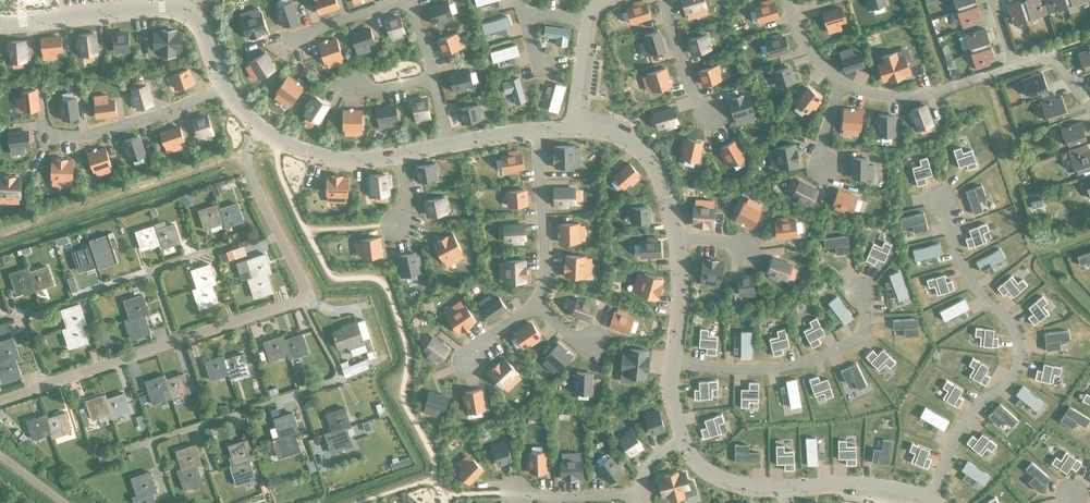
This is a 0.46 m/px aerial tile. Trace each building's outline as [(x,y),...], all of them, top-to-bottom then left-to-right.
[(335,0),(317,0),(315,1),(319,13),(337,6),(335,0)] [(704,0),(682,0),(686,14),(687,14),(689,19),(694,17),(693,12),(706,8),(704,0)] [(778,17),(774,3),(771,4),(770,0),(761,3),(762,7),(755,9),(759,22),(778,17)] [(871,9),(885,5),(883,0),(868,0),(871,9)] [(975,0),(953,0),(957,11),(967,8),(965,3),(975,0)] [(975,0),(965,3),(967,8),(957,11),(962,28),(970,25),(969,21),(981,17),(975,0)] [(1024,0),(1021,0),(1007,5),(1014,25),(1026,21),(1023,11),(1027,9),(1024,0)] [(1027,9),(1023,11),(1026,21),(1047,14),(1044,5),(1040,6),(1038,0),(1024,0),(1027,9)] [(1050,13),(1067,8),(1065,0),(1046,0),(1050,13)] [(650,17),(646,4),(644,4),(642,1),(633,4),(634,7),(627,9),(631,23),(650,17)] [(297,22),(290,3),(277,7),(280,14),(276,16),(280,25),(283,24),(284,27),(297,22)] [(452,16),(448,3),(428,9),(433,23),(435,22),(437,25),(446,22),(445,19),(452,16)] [(267,32),(261,13),(259,14),(258,9),(252,10),(254,15),(241,20),(247,38),(251,37),(252,38),(261,35),(261,34),(267,32)] [(845,21),(841,9),(823,14),(827,29),(836,26),(837,31),(841,30),(839,25),(839,23),(845,21)] [(404,32),(399,17),(385,22),(390,36),(399,33),(400,36),(405,35),(404,32)] [(510,26),(508,17),(482,25),(485,34),(510,26)] [(568,39),(569,30),(545,27),(543,36),(557,38),(556,45),(566,46),(567,39),(568,39)] [(374,41),(370,29),(351,36),(356,50),(365,46),(366,51),(369,50),(368,45),(367,43),(374,41)] [(979,45),(989,41),(985,29),(965,36),(970,53),(980,49),(979,45)] [(174,56),(174,49),(181,49),(182,34),(175,33),(175,30),(162,30),(162,33),(154,33),(154,43),(148,43),(148,49),(153,49),(161,49),(161,56),(174,56)] [(663,51),(658,32),(646,36),(648,42),(645,43),(641,44),(642,47),(646,46),(649,55),(663,51)] [(96,54),(94,34),(80,35),(80,38),(77,38),(78,48),(81,48),(82,56),(96,54)] [(129,49),(128,34),(113,35),(115,51),(124,50),(124,53),(129,53),(129,49)] [(455,40),(459,39),(457,34),(454,35),(439,40),(444,54),(459,49),(455,40)] [(789,50),(784,37),(782,38),(781,34),(771,37),(772,41),(765,43),(769,56),(789,50)] [(708,50),(706,41),(709,40),(707,35),(704,36),(689,40),(694,54),(708,50)] [(62,50),(61,38),(41,40),(42,52),(52,51),(53,59),(56,58),(55,51),(62,50)] [(342,58),(336,39),(319,45),(325,63),(336,60),(338,64),(342,62),(341,58),(342,58)] [(24,61),(22,41),(10,42),(10,45),(6,45),(7,55),(11,55),(11,62),(24,61)] [(995,58),(989,41),(979,45),(980,49),(970,53),(976,69),(984,67),(982,62),(995,58)] [(1087,45),(1088,50),(1077,53),(1083,71),(1089,68),(1089,44),(1087,45)] [(519,55),(516,45),(490,53),(493,62),(519,55)] [(864,65),(860,53),(853,55),(853,53),(851,48),(848,49),(849,54),(840,57),(845,71),(864,65)] [(275,69),(266,53),(249,63),(250,65),(246,67),(248,71),(252,69),(258,79),(275,69)] [(909,72),(906,62),(911,61),(909,55),(904,57),(897,59),(895,53),(882,57),(884,63),(878,66),(883,81),(889,79),(890,82),(903,78),(902,75),(909,72)] [(719,81),(716,72),(719,71),(718,66),(715,67),(700,71),(704,85),(719,81)] [(793,82),(789,67),(774,72),(771,73),(772,78),(775,77),(778,86),(793,82)] [(671,86),(665,69),(647,74),(647,76),(643,77),(644,82),(649,80),(652,92),(671,86)] [(192,84),(187,70),(172,75),(172,76),(169,77),(171,81),(174,80),(177,89),(192,84)] [(466,90),(465,87),(472,85),(469,71),(449,76),(453,90),(455,89),(456,93),(466,90)] [(1048,90),(1042,73),(1021,80),(1025,92),(1027,92),(1029,97),(1040,93),(1048,90)] [(291,103),(302,88),(287,77),(276,93),(277,94),(275,98),(278,100),(281,97),(291,103)] [(525,102),(518,78),(509,80),(509,81),(502,83),(505,94),(512,92),(516,104),(525,102)] [(558,113),(565,87),(556,84),(548,110),(558,113)] [(151,105),(146,85),(132,89),(134,96),(131,97),(134,107),(137,106),(138,109),(151,105)] [(821,102),(818,100),(820,97),(809,88),(796,104),(807,113),(811,107),(814,110),(821,102)] [(37,110),(35,90),(22,92),(23,98),(16,99),(16,102),(24,102),(25,111),(37,110)] [(107,102),(106,95),(103,96),(104,103),(95,104),(96,117),(116,114),(114,101),(107,102)] [(754,113),(748,95),(742,96),(742,95),(732,98),(732,99),(728,101),(734,119),(747,115),(749,120),(754,119),(752,114),(754,113)] [(1067,115),(1061,98),(1050,101),(1049,97),(1039,100),(1045,117),(1047,116),(1048,121),(1067,115)] [(78,118),(75,98),(61,100),(62,108),(58,108),(60,118),(63,118),(63,120),(78,118)] [(328,106),(316,98),(314,100),(311,98),(306,107),(309,109),(305,115),(317,123),(328,106)] [(429,115),(427,100),(412,102),(415,118),(424,116),(425,119),(430,118),(429,115)] [(477,111),(480,110),(479,105),(475,106),(460,109),(464,124),(479,120),(477,111)] [(931,125),(925,105),(911,110),(912,113),(909,114),(912,124),(915,122),(918,129),(931,125)] [(397,119),(395,106),(376,110),(379,125),(388,123),(389,128),(392,127),(391,123),(391,120),(397,119)] [(678,122),(674,109),(654,114),(658,128),(665,126),(666,129),(676,126),(675,123),(678,122)] [(860,131),(862,112),(844,110),(842,129),(853,130),(853,135),(857,135),(858,131),(860,131)] [(361,130),(361,111),(343,111),(343,130),(355,130),(355,135),(360,135),(360,130),(361,130)] [(893,136),(893,116),(879,116),(879,119),(875,119),(876,129),(879,129),(879,136),(893,136)] [(212,131),(207,117),(193,121),(198,136),(207,133),(208,136),(213,134),(212,131)] [(1086,140),(1081,122),(1060,129),(1064,141),(1066,141),(1068,146),(1086,140)] [(183,140),(179,128),(161,134),(165,146),(174,143),(176,150),(179,149),(177,142),(183,140)] [(29,145),(28,132),(8,135),(10,147),(19,146),(20,153),(23,153),(23,146),(29,145)] [(145,156),(138,137),(125,141),(125,144),(122,145),(125,155),(129,154),(131,161),(145,156)] [(697,162),(701,142),(687,139),(687,142),(683,141),(681,151),(684,152),(683,159),(697,162)] [(744,159),(734,141),(722,148),(723,151),(720,152),(725,161),(728,160),(731,166),(744,159)] [(798,161),(796,151),(795,151),(794,145),(775,148),(775,150),(770,151),(771,156),(776,155),(779,169),(798,165),(797,161),(798,161)] [(574,167),(574,153),(579,153),(579,147),(574,147),(574,146),(554,147),(555,153),(554,153),(554,163),(555,163),(555,168),(574,167)] [(960,147),(953,150),(959,167),(966,165),(967,170),(977,167),(971,150),(962,153),(960,147)] [(111,166),(105,148),(88,153),(94,172),(105,168),(107,172),(111,171),(109,167),(111,166)] [(1089,150),(1077,154),(1076,150),(1068,152),(1074,169),(1075,169),(1077,174),(1089,169),(1089,151),(1089,150)] [(523,168),(521,154),(518,154),(518,151),(508,153),(508,156),(501,157),(503,171),(523,168)] [(920,166),(911,169),(917,186),(926,183),(924,177),(932,175),(926,157),(918,160),(920,166)] [(868,178),(869,169),(873,169),(873,165),(869,165),(866,165),(866,159),(853,158),(853,178),(868,178)] [(72,180),(73,161),(66,161),(66,160),(56,159),(56,160),(52,160),(51,180),(65,180),(65,186),(71,186),(71,180),(72,180)] [(435,179),(433,170),(436,169),(435,164),(432,165),(432,164),(417,167),(419,182),(435,179)] [(636,176),(639,174),(629,164),(614,177),(623,188),(629,183),(631,186),(639,179),(636,176)] [(390,187),(389,177),(385,177),(385,175),(371,176),(373,196),(387,195),(386,187),(390,187)] [(347,197),(348,177),(341,177),(341,176),(331,176),(331,177),(327,177),(326,196),(340,197),(340,202),(346,202),(346,197),(347,197)] [(21,179),(14,178),(14,177),(4,177),(4,178),(0,178),(0,197),(13,198),(13,203),(18,203),(19,198),(20,198),(21,179)] [(810,204),(817,192),(799,182),(792,195),(799,198),(797,202),(806,206),(808,203),(810,204)] [(219,183),(211,186),(214,196),(223,192),(219,183)] [(982,186),(965,192),(973,214),(982,211),(978,201),(986,198),(982,186)] [(575,203),(574,189),(554,190),(554,204),(557,204),(557,207),(567,207),(567,203),(575,203)] [(525,205),(524,191),(509,192),(505,192),(506,197),(509,197),(510,206),(525,205)] [(857,198),(838,191),(833,204),(836,205),(834,208),(844,212),(845,209),(852,211),(857,198)] [(189,193),(181,201),(186,206),(194,199),(189,193)] [(445,213),(443,204),(446,203),(445,198),(442,199),(442,198),(427,201),(429,216),(445,213)] [(713,226),(715,207),(713,207),(714,201),(708,201),(708,206),(694,205),(692,225),(697,225),(697,226),(707,227),(707,226),(713,226)] [(752,228),(761,210),(759,210),(761,205),(757,203),(755,208),(745,202),(736,219),(752,228)] [(223,223),(224,227),(242,221),(237,204),(219,210),(223,223)] [(205,229),(223,223),(219,210),(217,205),(199,211),(205,229)] [(648,222),(648,207),(632,208),(629,208),(629,214),(633,213),(633,223),(648,222)] [(923,213),(899,219),(902,228),(912,226),(914,233),(927,230),(925,222),(923,213)] [(122,217),(118,221),(121,225),(126,221),(122,217)] [(797,235),(795,221),(788,222),(787,218),(777,220),(778,223),(775,224),(776,238),(797,235)] [(579,242),(579,230),(584,230),(583,226),(579,226),(579,224),(559,224),(560,243),(579,242)] [(971,237),(964,239),(968,249),(986,242),(982,233),(989,231),(986,224),(968,230),(971,237)] [(153,225),(135,231),(135,233),(141,250),(160,244),(155,230),(154,227),(153,225)] [(174,225),(155,230),(160,244),(161,248),(179,243),(174,225)] [(525,239),(524,225),(504,227),(505,241),(512,240),(513,244),(523,243),(522,239),(525,239)] [(95,260),(94,260),(97,269),(98,269),(99,269),(97,263),(103,261),(104,266),(116,262),(117,263),(113,248),(117,247),(114,239),(110,240),(108,234),(107,234),(108,236),(98,239),(97,237),(95,238),(96,240),(90,242),(89,240),(88,240),(90,246),(95,260)] [(462,252),(452,235),(447,238),(446,237),(437,242),(438,242),(434,244),(443,262),(455,255),(458,260),(463,257),(460,253),(462,252)] [(847,235),(823,239),(825,248),(835,247),(836,255),(850,253),(848,245),(847,235)] [(67,236),(56,240),(58,247),(69,243),(67,236)] [(382,256),(379,238),(360,240),(360,242),(356,242),(356,247),(361,246),(362,258),(382,256)] [(660,256),(660,242),(657,242),(657,238),(647,239),(647,242),(639,243),(640,257),(660,256)] [(873,244),(865,261),(874,265),(876,259),(884,262),(891,245),(884,242),(881,248),(873,244)] [(938,244),(912,251),(915,261),(941,254),(938,244)] [(72,253),(78,271),(85,269),(84,264),(94,260),(95,260),(90,246),(90,247),(72,253)] [(30,247),(21,250),(23,255),(31,252),(30,247)] [(999,249),(976,262),(981,271),(1004,258),(999,249)] [(21,250),(12,253),(13,259),(23,255),(21,250)] [(219,254),(222,263),(234,259),(231,250),(219,254)] [(1076,256),(1079,265),(1089,262),(1089,252),(1076,256)] [(420,265),(418,255),(414,256),(414,253),(400,256),(404,276),(418,273),(417,266),(420,265)] [(247,260),(238,262),(243,279),(252,277),(253,278),(266,273),(270,272),(264,254),(247,260)] [(585,278),(585,264),(591,264),(591,258),(585,258),(585,257),(566,256),(566,262),(565,262),(564,273),(565,273),(565,277),(585,278)] [(721,282),(723,262),(717,262),(717,261),(707,259),(707,260),(702,260),(700,279),(714,281),(713,286),(718,287),(719,282),(721,282)] [(787,279),(792,266),(772,259),(768,272),(770,273),(769,277),(779,280),(780,277),(787,279)] [(526,277),(526,267),(525,267),(524,261),(505,261),(505,263),(500,263),(500,268),(505,268),(505,282),(525,282),(525,277),(526,277)] [(212,284),(215,283),(209,265),(192,271),(197,289),(212,284)] [(33,285),(32,286),(34,290),(52,284),(46,267),(29,273),(29,274),(33,285)] [(15,292),(32,286),(33,285),(29,274),(29,273),(27,268),(9,275),(15,292)] [(899,271),(889,275),(899,301),(908,297),(899,271)] [(253,278),(248,280),(254,298),(271,292),(266,273),(253,278)] [(659,296),(661,286),(662,279),(644,274),(643,275),(638,274),(636,279),(642,281),(638,294),(656,300),(658,295),(659,296)] [(943,274),(926,280),(928,288),(934,286),(936,295),(953,290),(950,281),(946,283),(943,274)] [(1010,276),(996,288),(1003,296),(1008,292),(1013,298),(1027,285),(1022,280),(1017,284),(1010,276)] [(754,292),(752,277),(738,278),(739,294),(748,293),(749,296),(754,296),(753,292),(754,292)] [(197,289),(193,290),(199,308),(217,303),(212,284),(197,289)] [(236,284),(230,287),(232,294),(238,292),(236,284)] [(124,301),(130,319),(143,315),(147,314),(141,296),(124,301)] [(489,320),(506,308),(498,298),(493,302),(491,300),(489,296),(486,298),(489,302),(481,307),(489,320)] [(836,296),(828,303),(844,324),(853,318),(836,296)] [(1032,314),(1027,318),(1034,326),(1049,314),(1043,306),(1047,303),(1042,296),(1028,308),(1032,314)] [(964,299),(939,312),(944,321),(968,308),(964,299)] [(591,321),(596,307),(593,306),(595,303),(585,300),(584,303),(577,300),(572,314),(591,321)] [(475,321),(464,305),(463,306),(460,301),(455,305),(458,309),(447,317),(458,333),(462,330),(462,331),(471,325),(470,325),(475,321)] [(61,311),(67,329),(80,325),(84,323),(78,305),(61,311)] [(633,319),(626,317),(627,313),(618,310),(617,313),(614,312),(609,326),(628,333),(633,319)] [(130,319),(125,321),(131,339),(148,333),(143,315),(130,319)] [(811,328),(803,332),(811,348),(820,343),(818,338),(824,334),(816,319),(809,323),(811,328)] [(917,319),(893,321),(893,330),(904,329),(904,337),(918,336),(917,329),(917,319)] [(349,327),(333,332),(338,348),(348,344),(349,348),(350,348),(352,356),(366,351),(369,359),(376,357),(369,337),(363,320),(357,322),(356,321),(348,324),(349,327)] [(537,337),(539,336),(531,324),(515,335),(522,347),(529,343),(531,346),(539,340),(537,337)] [(70,336),(65,338),(68,349),(86,343),(80,325),(67,329),(70,336)] [(975,328),(974,336),(980,337),(979,346),(997,347),(997,338),(992,338),(993,330),(975,328)] [(777,337),(769,339),(773,356),(783,353),(781,348),(789,347),(784,329),(776,332),(777,337)] [(700,330),(698,347),(706,348),(705,354),(715,355),(717,337),(707,336),(707,330),(700,330)] [(751,331),(740,331),(740,359),(751,359),(751,331)] [(1068,331),(1044,334),(1046,351),(1059,349),(1058,341),(1069,340),(1068,331)] [(301,334),(282,340),(287,355),(288,359),(307,353),(301,334)] [(100,336),(93,338),(96,347),(103,345),(102,342),(100,336)] [(287,355),(282,340),(281,336),(263,342),(269,361),(287,355)] [(440,362),(448,350),(432,338),(423,349),(429,354),(427,357),(435,363),(437,360),(440,362)] [(13,358),(13,359),(17,357),(11,339),(0,343),(0,363),(13,358)] [(110,340),(102,342),(105,350),(112,347),(110,340)] [(571,356),(558,344),(545,358),(546,360),(543,363),(546,366),(550,363),(558,371),(571,356)] [(647,371),(649,358),(645,358),(646,351),(630,349),(630,357),(623,357),(622,369),(628,370),(628,377),(627,382),(633,383),(633,378),(643,379),(644,371),(647,371)] [(872,351),(865,357),(869,362),(878,371),(885,364),(889,368),(895,363),(882,350),(876,355),(872,351)] [(241,354),(223,360),(228,374),(230,379),(248,372),(241,354)] [(204,362),(210,380),(228,374),(223,360),(222,355),(204,362)] [(2,383),(19,377),(13,359),(13,358),(0,363),(0,377),(2,383)] [(342,369),(341,369),(345,378),(368,368),(364,359),(349,366),(347,361),(340,364),(342,369)] [(518,373),(504,359),(499,363),(491,370),(492,370),(489,373),(502,388),(513,378),(516,382),(520,378),(517,374),(518,373)] [(972,359),(968,365),(973,368),(968,376),(979,382),(985,386),(990,377),(984,374),(987,367),(977,361),(972,359)] [(856,364),(840,371),(846,384),(853,380),(858,390),(866,386),(856,364)] [(1036,370),(1034,379),(1051,384),(1054,375),(1058,376),(1060,368),(1043,364),(1042,372),(1036,370)] [(165,379),(164,380),(169,394),(171,398),(189,392),(182,373),(165,379)] [(590,394),(591,373),(577,373),(577,376),(573,376),(573,386),(576,386),(576,393),(590,394)] [(163,375),(145,381),(151,400),(152,404),(171,398),(169,394),(164,380),(163,375)] [(818,377),(808,380),(810,385),(814,397),(823,393),(825,399),(833,396),(827,379),(819,382),(818,377)] [(796,379),(786,380),(790,408),(800,406),(796,379)] [(699,390),(694,391),(694,400),(699,399),(712,399),(712,389),(717,389),(716,381),(698,382),(699,390)] [(946,381),(942,387),(947,390),(942,399),(953,405),(957,408),(962,399),(958,397),(962,390),(953,386),(946,381)] [(748,389),(741,389),(741,402),(741,407),(748,407),(748,402),(758,402),(758,383),(748,383),(748,389)] [(1022,386),(1015,394),(1037,411),(1043,403),(1022,386)] [(483,410),(480,390),(466,393),(466,395),(462,396),(464,406),(468,405),(469,413),(483,410)] [(123,393),(105,399),(110,414),(111,418),(129,412),(123,393)] [(444,410),(447,398),(428,393),(424,408),(434,410),(433,415),(436,415),(437,411),(438,408),(444,410)] [(1081,400),(1089,405),(1089,396),(1085,393),(1081,400)] [(110,414),(105,399),(104,395),(85,401),(91,420),(110,414)] [(311,399),(305,401),(308,410),(314,408),(311,399)] [(993,411),(988,417),(998,426),(1003,420),(1011,427),(1017,420),(999,404),(993,411)] [(223,405),(217,407),(219,414),(225,412),(223,405)] [(925,407),(920,416),(943,430),(948,421),(925,407)] [(1068,407),(1059,421),(1071,428),(1075,421),(1085,427),(1089,419),(1068,407)] [(277,408),(271,410),(272,417),(279,415),(277,408)] [(331,432),(346,427),(350,426),(344,408),(325,415),(331,432)] [(653,413),(645,415),(651,433),(664,429),(658,411),(657,410),(652,411),(653,413)] [(205,411),(199,413),(201,420),(208,417),(205,411)] [(64,413),(46,419),(51,433),(52,438),(70,432),(64,413)] [(86,413),(80,415),(82,422),(88,420),(86,413)] [(273,419),(279,437),(294,432),(298,431),(292,413),(273,419)] [(51,433),(46,419),(45,415),(27,420),(33,439),(51,433)] [(142,415),(137,417),(141,429),(146,427),(142,415)] [(706,427),(700,429),(703,439),(709,437),(721,433),(718,424),(724,422),(722,415),(716,417),(704,420),(706,427)] [(369,421),(362,423),(365,431),(371,429),(369,421)] [(214,427),(206,430),(209,437),(217,434),(214,427)] [(352,446),(346,427),(331,432),(324,435),(330,453),(352,446)] [(625,434),(619,438),(628,452),(640,444),(631,430),(630,428),(624,432),(625,434)] [(294,432),(279,437),(272,439),(278,458),(299,451),(294,432)] [(971,436),(965,443),(971,448),(980,455),(986,448),(991,451),(996,445),(991,441),(982,434),(977,440),(971,436)] [(815,437),(805,438),(807,466),(817,465),(815,437)] [(500,443),(492,446),(498,463),(511,459),(505,441),(504,439),(499,441),(500,443)] [(246,440),(228,447),(231,457),(228,457),(231,465),(234,465),(248,460),(253,458),(246,440)] [(873,449),(871,462),(888,465),(890,452),(892,441),(883,440),(881,450),(873,449)] [(846,441),(838,441),(838,450),(838,459),(846,459),(845,465),(855,465),(855,459),(855,450),(855,447),(846,447),(846,441)] [(266,444),(260,447),(262,454),(269,451),(266,444)] [(911,444),(909,451),(914,453),(910,462),(922,467),(927,468),(930,459),(925,457),(928,451),(919,447),(911,444)] [(175,452),(181,469),(196,465),(201,463),(195,445),(175,452)] [(748,445),(734,445),(734,462),(759,462),(759,453),(748,453),(748,445)] [(783,446),(776,447),(776,455),(776,464),(784,464),(784,470),(794,470),(794,464),(793,455),(793,452),(783,452),(783,446)] [(530,460),(526,460),(526,470),(530,470),(530,473),(545,472),(544,451),(530,452),(530,460)] [(1055,457),(1051,463),(1066,474),(1070,467),(1076,471),(1082,461),(1066,451),(1060,460),(1055,457)] [(106,453),(97,456),(99,462),(107,460),(106,453)] [(131,453),(125,455),(127,462),(133,460),(131,453)] [(574,458),(560,458),(561,478),(565,478),(565,479),(575,479),(575,477),(581,477),(580,458),(579,458),(579,453),(573,453),(574,458)] [(409,457),(390,464),(392,470),(411,464),(409,457)] [(609,457),(597,466),(609,482),(621,474),(620,472),(622,470),(616,462),(613,464),(609,457)] [(471,458),(457,472),(468,482),(481,468),(471,458)] [(231,465),(229,466),(235,484),(249,480),(251,484),(257,482),(254,476),(253,476),(248,460),(234,465),(231,465)] [(967,461),(961,470),(983,485),(989,477),(967,461)] [(1032,463),(1026,469),(1034,476),(1028,483),(1038,491),(1050,478),(1032,463)] [(196,465),(181,469),(176,471),(182,489),(202,483),(196,465)] [(130,479),(136,497),(150,492),(155,490),(149,472),(130,479)] [(665,477),(658,479),(663,496),(669,494),(671,500),(683,497),(682,491),(689,489),(694,488),(692,480),(687,482),(685,472),(677,474),(677,473),(664,476),(665,477)] [(266,481),(260,483),(264,494),(270,492),(266,481)] [(136,497),(132,498),(134,502),(154,502),(150,492),(136,497)]
